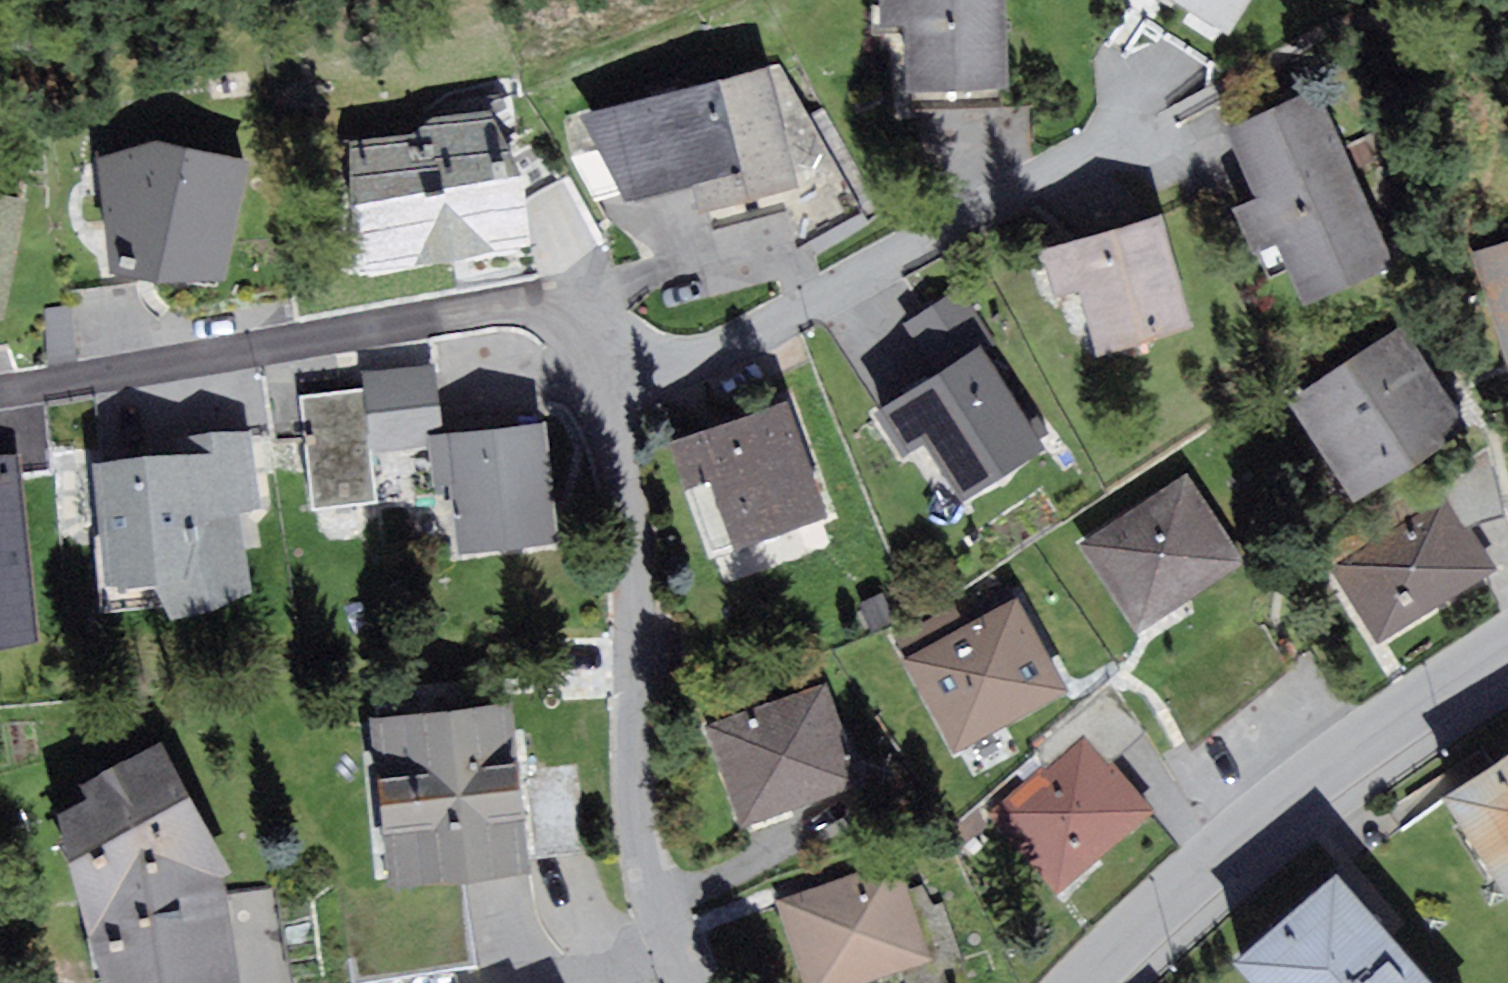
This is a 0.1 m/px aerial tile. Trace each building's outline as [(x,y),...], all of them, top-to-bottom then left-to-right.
[(1010,0),(883,0),(885,33),(912,32),(915,93),(932,92),(1014,88),(1010,0)] [(1233,36),(1255,0),(1173,0),(1233,36)] [(799,174),(766,58),(578,108),(629,192),(691,177),(698,201),(748,187),(799,174)] [(1399,253),(1320,80),(1226,122),(1257,189),(1230,201),(1251,247),(1279,234),(1307,295),(1399,253)] [(360,261),(533,236),(523,161),(489,104),(433,110),(412,126),(350,135),(360,261)] [(156,132),(97,151),(111,258),(125,261),(219,280),(253,151),(156,132)] [(27,206),(0,202),(0,329),(7,330),(27,206)] [(1071,302),(1090,296),(1107,354),(1197,328),(1166,219),(1056,250),(1071,302)] [(1475,249),(1507,354),(1507,239),(1475,249)] [(1406,331),(1295,405),(1358,500),(1469,425),(1406,331)] [(1047,446),(984,349),(912,396),(878,419),(906,462),(930,447),(965,500),(1047,446)] [(440,371),(365,377),(366,395),(371,456),(429,451),(428,440),(446,439),(440,371)] [(366,395),(304,400),(314,512),(375,507),(371,456),(366,395)] [(831,523),(790,404),(734,423),(678,443),(694,490),(718,481),(742,553),(831,523)] [(175,445),(94,455),(106,572),(154,570),(171,611),(250,582),(239,504),(263,502),(254,425),(174,431),(175,445)] [(466,554),(559,546),(550,430),(446,439),(428,440),(429,451),(431,483),(460,481),(466,554)] [(1187,477),(1083,543),(1137,626),(1240,561),(1187,477)] [(1449,506),(1342,570),(1384,638),(1490,574),(1449,506)] [(31,628),(24,529),(0,530),(0,630),(31,628)] [(1021,598),(906,659),(955,753),(1071,693),(1021,598)] [(827,682),(706,724),(739,821),(861,780),(827,682)] [(511,703),(373,717),(389,873),(527,859),(511,703)] [(113,982),(236,982),(224,876),(234,870),(161,741),(57,800),(94,937),(107,934),(113,982)] [(1152,825),(1083,741),(986,819),(1055,904),(1152,825)] [(1507,885),(1507,755),(1449,793),(1507,885)] [(810,982),(868,982),(930,964),(898,863),(840,881),(783,899),(810,982)] [(1236,960),(1255,982),(1435,982),(1341,872),(1236,960)]
